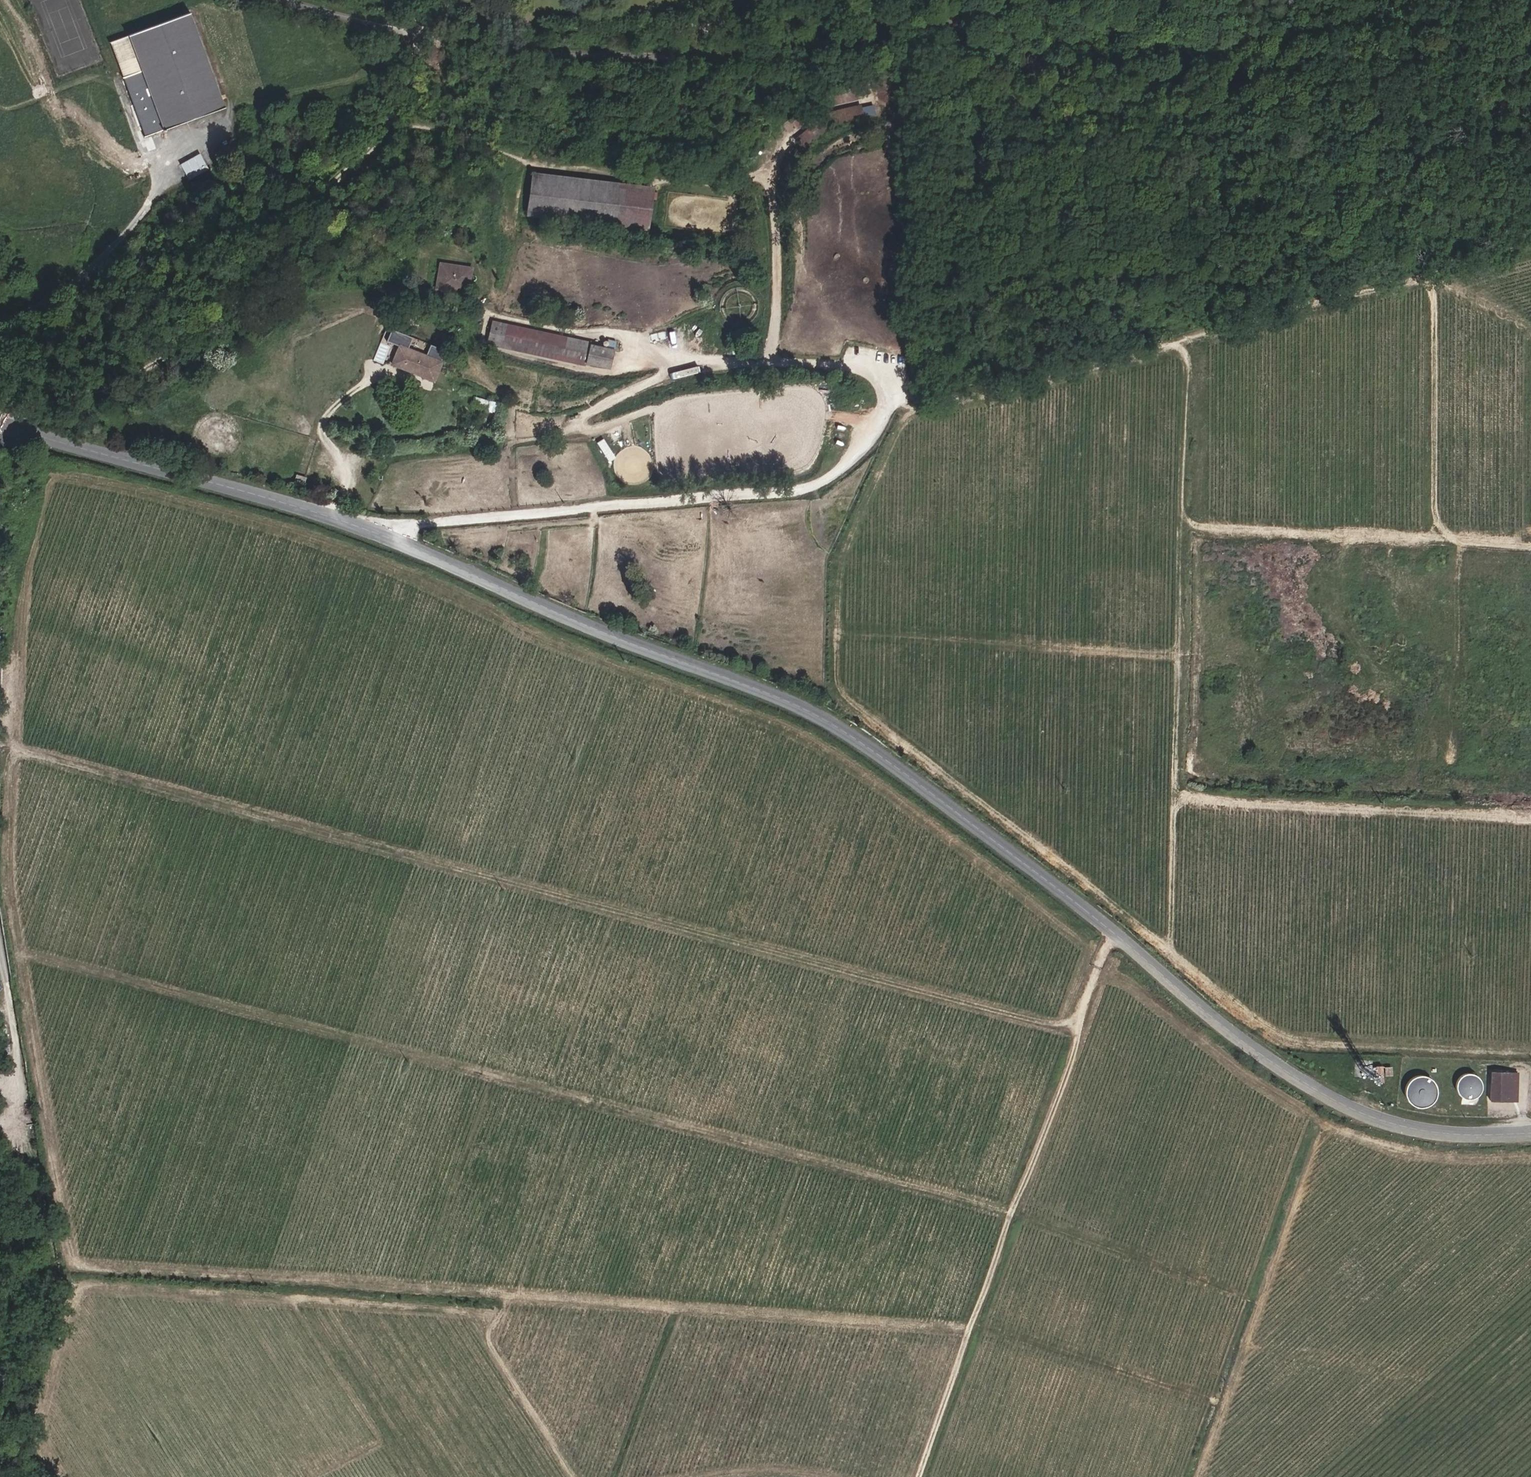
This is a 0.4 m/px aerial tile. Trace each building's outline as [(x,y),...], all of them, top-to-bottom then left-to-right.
[(191,18),(132,40),(145,75),(125,82),(148,141),(227,111),(191,18)] [(828,105),(856,103),(854,84),(827,86),(828,105)] [(830,114),(834,123),(862,113),(859,104),(830,114)] [(830,114),(820,119),(825,127),(834,123),(830,114)] [(799,143),(825,127),(820,119),(795,134),(799,143)] [(841,131),(846,142),(870,134),(867,122),(841,131)] [(841,131),(831,136),(836,147),(846,142),(841,131)] [(192,180),(212,166),(201,150),(180,164),(192,180)] [(650,189),(531,174),(526,217),(645,232),(650,189)] [(471,269),(441,264),(436,289),(467,295),(471,269)] [(417,327),(420,320),(407,314),(404,321),(417,327)] [(491,337),(582,359),(587,339),(496,318),(491,337)] [(610,345),(587,339),(582,359),(606,363),(610,345)] [(403,351),(398,349),(392,364),(425,375),(432,356),(405,346),(403,351)] [(11,1050),(7,1026),(0,1027),(0,1052),(11,1050)] [(1431,1103),(1434,1077),(1407,1074),(1405,1101),(1431,1103)] [(1458,1096),(1480,1095),(1479,1074),(1457,1075),(1458,1096)] [(1510,1084),(1518,1084),(1518,1074),(1490,1074),(1489,1104),(1510,1104),(1510,1084)]
